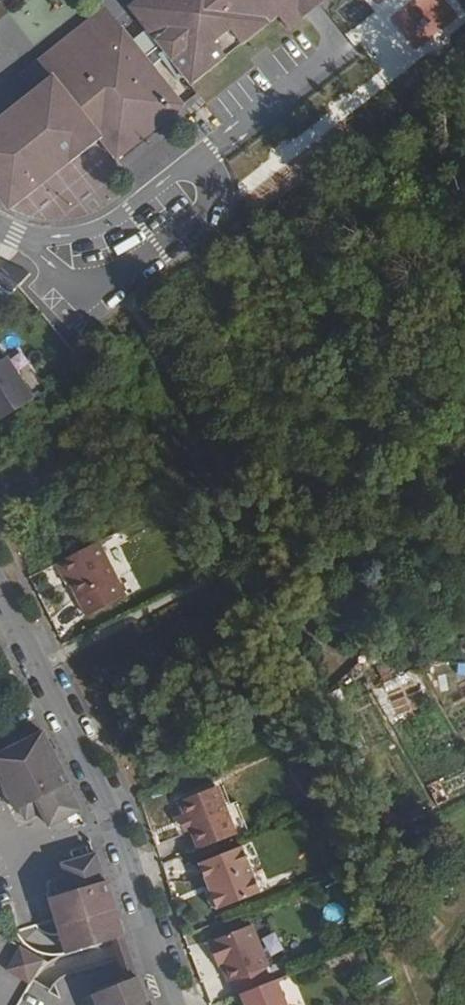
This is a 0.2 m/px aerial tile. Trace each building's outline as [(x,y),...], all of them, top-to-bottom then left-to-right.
[(130,7),(188,81),(270,15),(280,28),(295,15),(292,11),(304,0),(139,0),(130,7)] [(101,134),(117,154),(181,103),(117,22),(0,116),(0,196),(8,206),(69,157),(71,159),(101,134)] [(0,269),(0,295),(3,298),(19,275),(3,264),(0,269)] [(7,356),(0,360),(0,421),(35,397),(7,356)] [(126,591),(101,539),(58,561),(65,575),(69,573),(85,610),(126,591)] [(43,733),(0,755),(0,778),(17,810),(37,801),(50,827),(82,811),(68,785),(72,783),(43,733)] [(237,832),(218,781),(179,796),(200,847),(237,832)] [(261,892),(241,843),(199,860),(210,889),(207,894),(212,907),(220,908),(261,892)] [(124,937),(108,882),(106,883),(97,855),(64,865),(73,892),(51,899),(70,954),(124,937)] [(266,968),(269,966),(252,924),(206,942),(216,967),(222,965),(227,981),(232,981),(237,995),(272,981),(266,968)] [(27,984),(43,958),(17,943),(2,968),(27,984)] [(141,977),(99,995),(103,1004),(153,1004),(141,977)] [(277,979),(272,981),(237,995),(240,1004),(287,1004),(277,979)]
